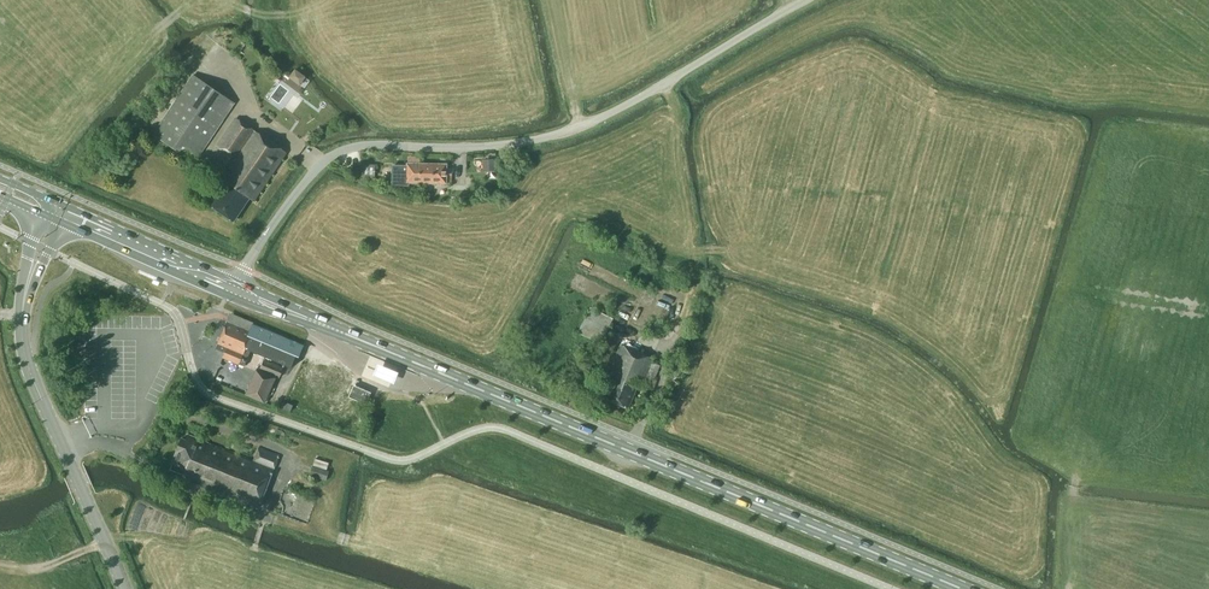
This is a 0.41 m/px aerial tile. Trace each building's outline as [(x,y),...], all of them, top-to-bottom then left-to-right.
[(195,163),(235,103),(192,74),(152,134),(195,163)] [(249,197),(253,200),(286,152),(236,118),(217,146),(235,158),(221,179),(226,182),(210,205),(233,221),(249,197)] [(484,170),(496,170),(496,157),(484,157),(484,170)] [(375,178),(376,164),(362,163),(362,166),(359,166),(358,174),(362,174),(361,176),(375,178)] [(419,181),(419,177),(420,177),(421,164),(407,163),(407,167),(402,167),(402,166),(393,166),(393,184),(408,184),(408,182),(419,182),(419,181)] [(420,177),(419,177),(419,181),(445,182),(451,182),(451,174),(445,174),(445,164),(421,164),(420,177)] [(579,331),(603,342),(614,318),(590,307),(579,331)] [(292,367),(300,348),(297,341),(262,326),(254,327),(252,330),(228,320),(218,344),(226,347),(224,357),(244,365),(247,358),(251,360),(255,351),(292,367)] [(636,386),(640,388),(651,356),(620,344),(605,382),(609,383),(603,398),(627,408),(636,386)] [(370,366),(374,367),(375,362),(392,367),(394,362),(373,355),(370,366)] [(257,367),(246,395),(264,402),(275,375),(280,377),(283,368),(263,359),(260,368),(257,367)] [(653,362),(645,384),(655,387),(658,380),(656,379),(661,365),(653,362)] [(401,372),(378,363),(372,380),(394,388),(401,372)] [(365,403),(369,392),(353,385),(349,396),(365,403)] [(282,407),(291,412),(294,405),(288,402),(288,404),(284,402),(282,407)] [(278,454),(258,446),(243,440),(237,453),(188,434),(186,439),(182,438),(172,463),(187,468),(185,473),(194,477),(192,482),(257,507),(278,454)] [(312,465),(310,475),(326,479),(329,470),(312,465)]
